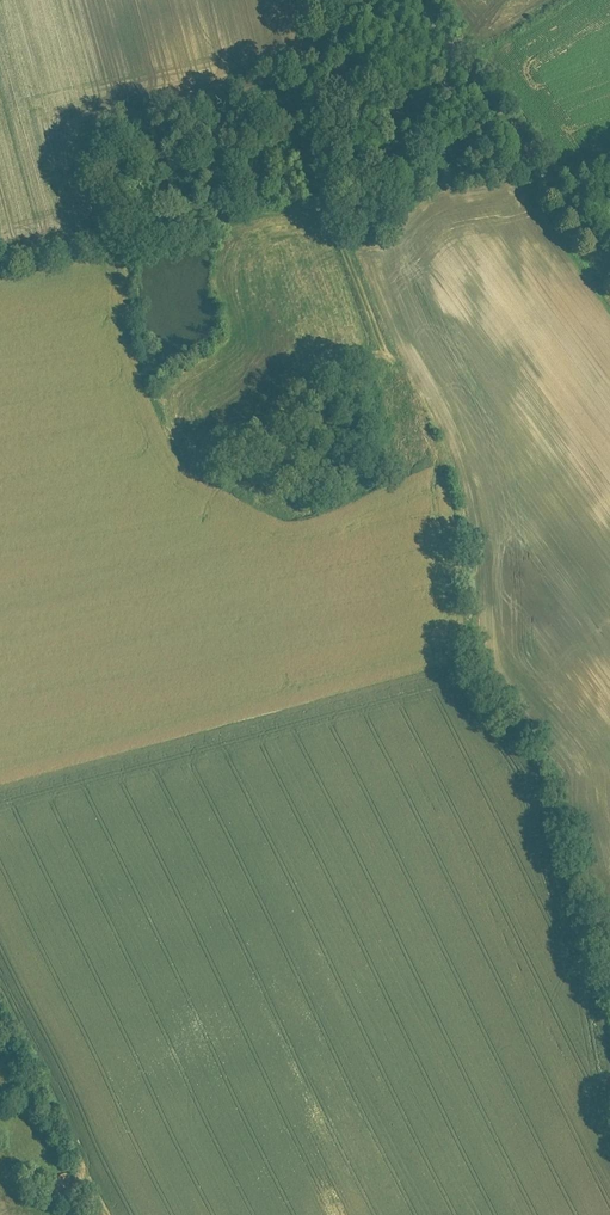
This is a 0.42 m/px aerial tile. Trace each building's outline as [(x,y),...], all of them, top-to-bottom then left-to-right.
[(72,1173),(55,1173),(56,1192),(72,1191),(72,1173)]
